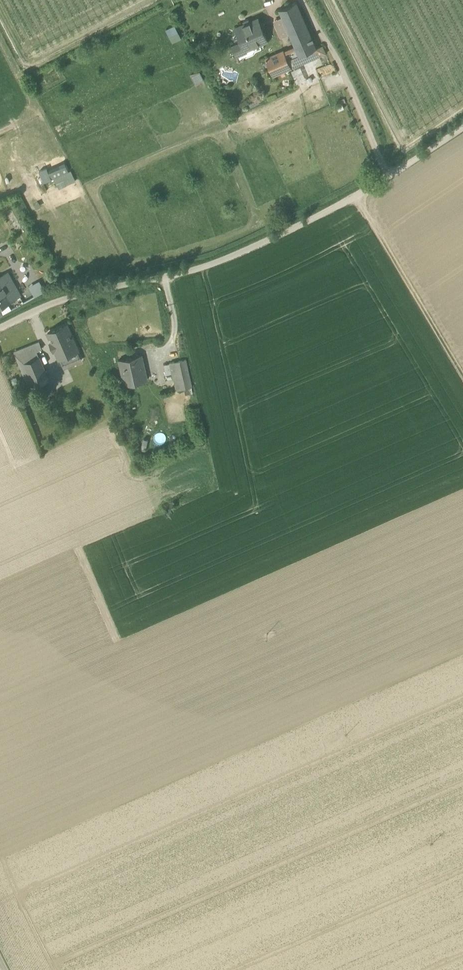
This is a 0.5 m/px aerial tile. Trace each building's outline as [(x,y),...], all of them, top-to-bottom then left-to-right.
[(279,9),(295,47),(298,55),(315,48),(313,43),(297,2),(279,9)] [(258,19),(247,23),(256,45),(259,44),(269,40),(268,38),(266,39),(258,19)] [(165,27),(172,41),(181,37),(174,23),(165,27)] [(249,48),(256,45),(247,23),(235,28),(241,42),(232,45),(238,62),(248,58),(244,50),(249,48)] [(322,39),(313,43),(315,48),(319,56),(327,53),(322,39)] [(292,58),(298,55),(295,47),(284,51),(287,60),(292,58)] [(298,55),(292,58),(296,66),(319,56),(315,48),(298,55)] [(272,76),(291,68),(287,60),(284,51),(265,59),(272,76)] [(291,68),(296,66),(292,58),(287,60),(291,68)] [(305,63),(292,69),(298,84),(311,78),(305,63)] [(199,70),(191,74),(195,83),(203,79),(199,70)] [(58,188),(76,180),(71,169),(54,177),(58,188)] [(21,295),(8,272),(0,277),(0,307),(7,302),(21,295)] [(39,281),(29,287),(35,297),(45,291),(39,281)] [(0,307),(0,310),(3,315),(12,310),(7,302),(0,307)] [(59,359),(77,351),(66,325),(48,333),(52,342),(56,351),(59,359)] [(15,354),(30,388),(49,380),(37,352),(41,350),(39,344),(15,354)] [(81,360),(77,351),(59,359),(63,368),(81,360)] [(118,361),(122,376),(145,371),(142,356),(118,361)] [(186,360),(169,364),(170,364),(172,374),(173,381),(174,381),(177,391),(192,387),(186,360)] [(147,380),(145,371),(122,376),(124,385),(147,380)]
